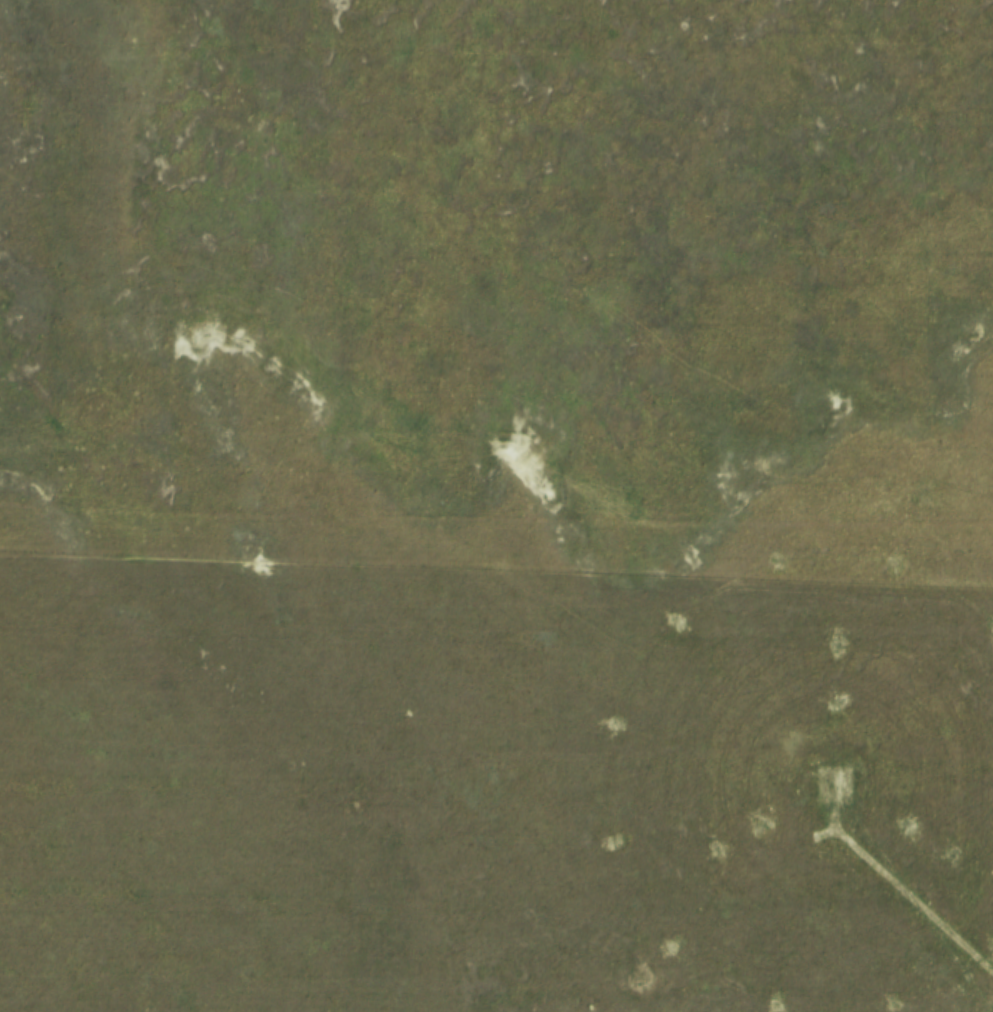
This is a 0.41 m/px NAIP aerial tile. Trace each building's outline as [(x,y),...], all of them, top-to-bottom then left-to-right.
[(827,791),(836,790),(836,802),(827,802),(827,791)]
